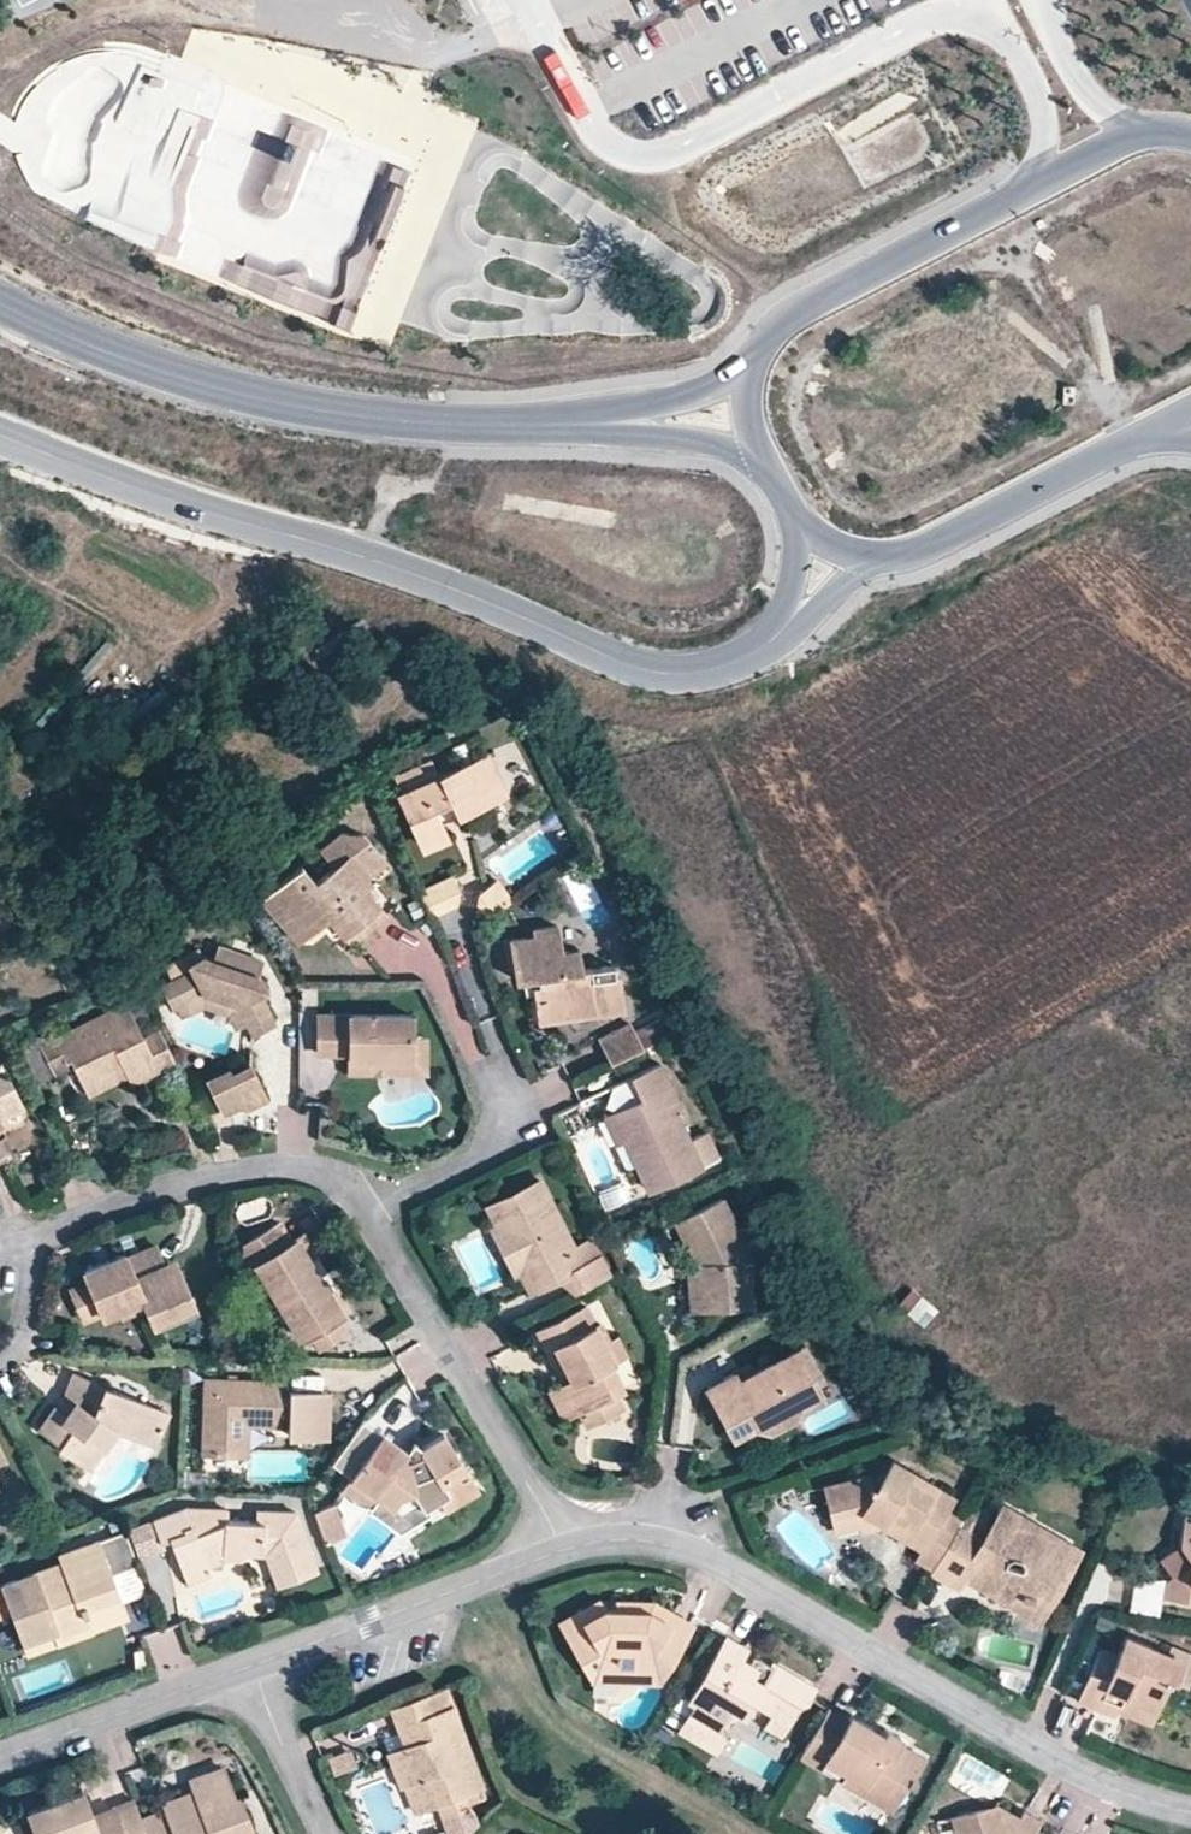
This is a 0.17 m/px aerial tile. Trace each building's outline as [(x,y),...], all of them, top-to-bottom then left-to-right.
[(454,811),(457,817),(501,794),(483,758),(400,798),(423,849),(447,838),(441,825),(437,818),(454,811)] [(441,825),(457,817),(454,811),(437,818),(441,825)] [(325,923),(339,939),(390,895),(371,873),(389,856),(358,820),(338,820),(256,891),(290,931),(313,934),(325,923)] [(480,891),(478,903),(488,917),(511,900),(496,878),(480,891)] [(460,899),(452,882),(420,897),(432,923),(458,911),(460,899)] [(594,1000),(595,1010),(624,1007),(619,971),(595,974),(592,962),(581,963),(578,945),(563,946),(557,923),(531,926),(532,935),(509,939),(515,976),(530,974),(539,974),(541,984),(532,985),(538,1018),(565,1015),(564,1004),(594,1000)] [(237,999),(245,1016),(250,1025),(274,1013),(260,985),(268,981),(261,967),(260,966),(257,966),(260,953),(216,940),(211,956),(200,951),(185,959),(188,966),(158,980),(170,1004),(183,998),(200,989),(237,999)] [(530,974),(532,985),(541,984),(539,974),(530,974)] [(235,1021),(245,1016),(237,999),(200,989),(183,998),(189,1009),(205,1001),(228,1008),(235,1021)] [(565,1015),(595,1010),(594,1000),(564,1004),(565,1015)] [(122,1002),(53,1033),(64,1056),(70,1054),(74,1062),(82,1080),(120,1061),(126,1071),(130,1079),(173,1058),(157,1027),(138,1036),(122,1002)] [(335,1050),(337,1010),(321,1010),(319,1051),(335,1050)] [(335,1050),(347,1050),(349,1010),(337,1010),(335,1050)] [(408,1053),(409,1036),(408,1011),(349,1010),(347,1050),(348,1070),(369,1069),(370,1054),(408,1053)] [(603,1032),(617,1057),(642,1044),(630,1019),(603,1032)] [(48,1074),(74,1062),(70,1054),(64,1056),(53,1033),(33,1044),(48,1074)] [(423,1036),(409,1036),(408,1053),(370,1054),(369,1069),(423,1069),(423,1036)] [(245,1104),(265,1093),(248,1058),(229,1068),(227,1064),(204,1075),(222,1109),(242,1099),(245,1104)] [(87,1090),(126,1071),(120,1061),(82,1080),(87,1090)] [(637,1097),(615,1108),(628,1133),(622,1136),(648,1188),(697,1163),(671,1106),(678,1103),(657,1062),(626,1076),(637,1097)] [(10,1123),(7,1117),(25,1109),(9,1077),(0,1074),(0,1127),(10,1123)] [(603,1106),(615,1108),(637,1097),(626,1076),(607,1085),(603,1106)] [(615,1140),(622,1136),(628,1133),(615,1108),(603,1114),(615,1140)] [(10,1123),(0,1127),(0,1136),(13,1130),(10,1123)] [(538,1176),(496,1195),(508,1219),(502,1232),(515,1259),(530,1262),(541,1283),(567,1270),(577,1290),(608,1274),(589,1238),(572,1245),(538,1176)] [(530,1289),(541,1283),(530,1262),(515,1259),(502,1232),(508,1219),(496,1195),(485,1200),(497,1223),(492,1225),(515,1269),(519,1267),(530,1289)] [(720,1195),(682,1215),(703,1262),(689,1263),(692,1287),(704,1286),(705,1304),(748,1301),(744,1250),(744,1248),(744,1247),(720,1195)] [(687,1263),(689,1263),(703,1262),(682,1215),(668,1221),(687,1263)] [(304,1255),(291,1234),(286,1236),(274,1218),(244,1236),(242,1238),(241,1239),(240,1253),(247,1265),(254,1262),(297,1334),(306,1328),(315,1342),(341,1327),(332,1311),(337,1308),(323,1286),(317,1289),(308,1274),(299,1258),(304,1255)] [(297,1230),(291,1234),(304,1255),(312,1251),(297,1230)] [(154,1257),(156,1256),(149,1240),(121,1251),(119,1245),(78,1262),(83,1273),(67,1280),(80,1309),(95,1303),(91,1292),(109,1285),(114,1297),(135,1288),(139,1298),(146,1313),(190,1295),(177,1265),(161,1272),(154,1257)] [(171,1250),(156,1256),(154,1257),(161,1272),(177,1265),(171,1250)] [(314,1271),(304,1255),(299,1258),(308,1274),(314,1271)] [(689,1263),(687,1263),(676,1264),(680,1305),(705,1304),(704,1286),(692,1287),(689,1263)] [(314,1271),(308,1274),(317,1289),(323,1286),(314,1271)] [(331,1281),(323,1286),(337,1308),(345,1303),(331,1281)] [(911,1283),(896,1301),(922,1322),(937,1305),(911,1283)] [(96,1304),(114,1297),(109,1285),(91,1292),(95,1303),(96,1304)] [(118,1307),(139,1298),(135,1288),(114,1297),(118,1307)] [(193,1303),(190,1295),(146,1313),(149,1321),(193,1303)] [(587,1305),(545,1324),(571,1376),(562,1381),(577,1408),(623,1385),(611,1361),(618,1358),(609,1340),(600,1321),(596,1323),(587,1305)] [(536,1328),(562,1381),(571,1376),(545,1324),(536,1328)] [(617,1336),(609,1340),(618,1358),(611,1361),(623,1385),(638,1378),(617,1336)] [(794,1345),(748,1371),(734,1378),(730,1372),(706,1385),(730,1430),(753,1418),(772,1422),(792,1411),(795,1393),(816,1382),(794,1345)] [(744,1364),(730,1372),(734,1378),(748,1371),(744,1364)] [(59,1394),(63,1396),(69,1400),(60,1414),(55,1409),(50,1406),(36,1427),(57,1442),(54,1445),(86,1467),(101,1443),(89,1435),(98,1421),(110,1430),(112,1426),(153,1443),(167,1407),(74,1369),(59,1394)] [(238,1421),(249,1421),(279,1422),(281,1379),(204,1377),(202,1453),(237,1454),(238,1421)] [(562,1416),(577,1408),(562,1381),(548,1388),(562,1416)] [(823,1393),(816,1382),(795,1393),(792,1411),(823,1393)] [(370,1412),(388,1429),(416,1400),(399,1383),(370,1412)] [(63,1396),(55,1409),(60,1414),(69,1400),(63,1396)] [(737,1443),(772,1422),(753,1418),(730,1430),(737,1443)] [(397,1460),(403,1450),(379,1434),(359,1420),(330,1462),(391,1504),(404,1514),(422,1502),(425,1507),(437,1501),(444,1510),(475,1491),(442,1431),(422,1443),(425,1450),(403,1464),(397,1460)] [(101,1443),(110,1430),(98,1421),(89,1435),(101,1443)] [(248,1455),(249,1421),(238,1421),(237,1454),(248,1455)] [(413,1436),(403,1450),(397,1460),(403,1464),(425,1450),(422,1443),(413,1436)] [(904,1459),(882,1467),(896,1475),(905,1460),(904,1459)] [(954,1486),(905,1460),(896,1475),(882,1467),(870,1488),(852,1478),(816,1492),(825,1515),(857,1505),(877,1515),(883,1503),(908,1517),(905,1524),(923,1534),(919,1542),(914,1554),(932,1564),(932,1563),(956,1521),(961,1512),(945,1503),(954,1486)] [(882,1467),(852,1478),(870,1488),(882,1467)] [(1003,1497),(991,1541),(982,1574),(992,1578),(998,1586),(1007,1588),(1015,1583),(1016,1579),(1021,1580),(1020,1586),(1032,1590),(1033,1585),(1047,1589),(1055,1563),(1058,1565),(1063,1548),(1068,1549),(1071,1533),(1044,1525),(1045,1520),(1017,1513),(1020,1501),(1003,1497)] [(314,1509),(319,1523),(339,1515),(334,1502),(314,1509)] [(422,1502),(404,1514),(391,1504),(381,1523),(414,1546),(433,1519),(425,1507),(422,1502)] [(876,1520),(919,1542),(923,1534),(905,1524),(908,1517),(883,1503),(877,1515),(857,1505),(825,1515),(829,1525),(853,1518),(857,1526),(876,1520)] [(295,1508),(263,1507),(263,1519),(256,1519),(225,1518),(225,1507),(187,1506),(152,1522),(159,1546),(175,1541),(181,1539),(184,1548),(178,1550),(185,1566),(209,1559),(211,1565),(226,1561),(224,1553),(238,1554),(267,1554),(283,1555),(293,1581),(316,1574),(295,1508)] [(346,1534),(339,1515),(319,1523),(326,1541),(346,1534)] [(1184,1515),(1179,1548),(1190,1562),(1190,1516),(1184,1515)] [(956,1521),(932,1563),(961,1579),(965,1573),(977,1550),(972,1546),(979,1534),(956,1521)] [(991,1541),(979,1534),(972,1546),(977,1550),(965,1573),(981,1581),(1039,1614),(1041,1613),(1042,1612),(1047,1589),(1033,1585),(1032,1590),(1020,1586),(1021,1580),(1016,1579),(1015,1583),(1007,1588),(998,1586),(992,1578),(982,1574),(991,1541)] [(175,1541),(178,1550),(184,1548),(181,1539),(175,1541)] [(58,1558),(61,1566),(64,1575),(52,1580),(49,1571),(1,1589),(21,1644),(84,1621),(86,1627),(112,1617),(104,1598),(114,1595),(93,1544),(58,1558)] [(278,1586),(293,1581),(283,1555),(267,1554),(278,1586)] [(214,1574),(211,1565),(209,1559),(185,1566),(191,1582),(214,1574)] [(61,1566),(49,1571),(52,1580),(64,1575),(61,1566)] [(1190,1607),(1190,1567),(1169,1584),(1166,1604),(1190,1607)] [(929,1608),(941,1580),(925,1573),(913,1602),(929,1608)] [(123,1618),(114,1595),(104,1598),(112,1617),(86,1627),(84,1621),(21,1644),(25,1654),(123,1618)] [(642,1607),(641,1608),(639,1616),(613,1619),(602,1620),(598,1612),(559,1626),(577,1673),(584,1671),(586,1670),(589,1670),(607,1670),(607,1657),(619,1657),(619,1669),(641,1670),(643,1670),(645,1671),(654,1676),(680,1628),(642,1607)] [(611,1610),(613,1619),(639,1616),(641,1608),(611,1610)] [(694,1697),(684,1715),(702,1726),(706,1718),(718,1716),(718,1714),(727,1699),(749,1692),(762,1700),(770,1700),(775,1711),(785,1717),(798,1697),(808,1694),(816,1680),(776,1657),(774,1660),(760,1654),(756,1660),(741,1652),(748,1640),(728,1628),(688,1693),(694,1697)] [(1120,1702),(1151,1714),(1165,1680),(1173,1684),(1181,1664),(1124,1640),(1108,1681),(1090,1673),(1078,1704),(1113,1717),(1115,1711),(1120,1702)] [(607,1670),(619,1669),(619,1657),(607,1657),(607,1670)] [(619,1669),(607,1670),(589,1670),(586,1670),(584,1671),(577,1673),(581,1685),(651,1682),(654,1676),(645,1671),(643,1670),(641,1670),(619,1669)] [(431,1805),(435,1803),(442,1817),(468,1807),(463,1792),(481,1784),(444,1686),(425,1693),(425,1694),(432,1713),(399,1726),(407,1745),(388,1752),(401,1785),(408,1782),(412,1781),(421,1778),(431,1805)] [(391,1706),(399,1726),(432,1713),(425,1694),(391,1706)] [(780,1727),(785,1717),(775,1711),(770,1700),(761,1716),(780,1727)] [(1148,1724),(1151,1714),(1120,1702),(1115,1711),(1148,1724)] [(796,1758),(837,1782),(844,1771),(885,1795),(899,1771),(908,1776),(910,1772),(920,1755),(894,1739),(898,1734),(883,1726),(880,1731),(874,1742),(866,1737),(872,1726),(849,1713),(844,1723),(824,1712),(796,1758)] [(727,1720),(718,1714),(718,1716),(706,1718),(702,1726),(684,1715),(678,1725),(712,1744),(727,1720)] [(880,1731),(872,1726),(866,1737),(874,1742),(880,1731)] [(138,1811),(146,1833),(240,1833),(233,1818),(244,1814),(234,1787),(229,1788),(217,1757),(186,1769),(191,1781),(195,1791),(181,1796),(178,1787),(160,1793),(163,1801),(138,1811)] [(917,1776),(910,1772),(908,1776),(899,1771),(885,1795),(844,1771),(837,1782),(894,1814),(917,1776)] [(412,1781),(408,1782),(424,1808),(431,1805),(421,1778),(412,1781)] [(191,1781),(178,1787),(181,1796),(195,1791),(191,1781)] [(991,1794),(987,1801),(1016,1818),(1020,1811),(991,1794)] [(1042,1818),(1023,1806),(1020,1811),(1016,1818),(987,1801),(952,1808),(957,1833),(1033,1833),(1042,1818)] [(138,1811),(115,1819),(118,1826),(97,1833),(95,1826),(86,1802),(31,1823),(35,1833),(146,1833),(138,1811)] [(244,1814),(233,1818),(240,1833),(252,1833),(244,1814)] [(115,1819),(95,1826),(97,1833),(118,1826),(115,1819)]
